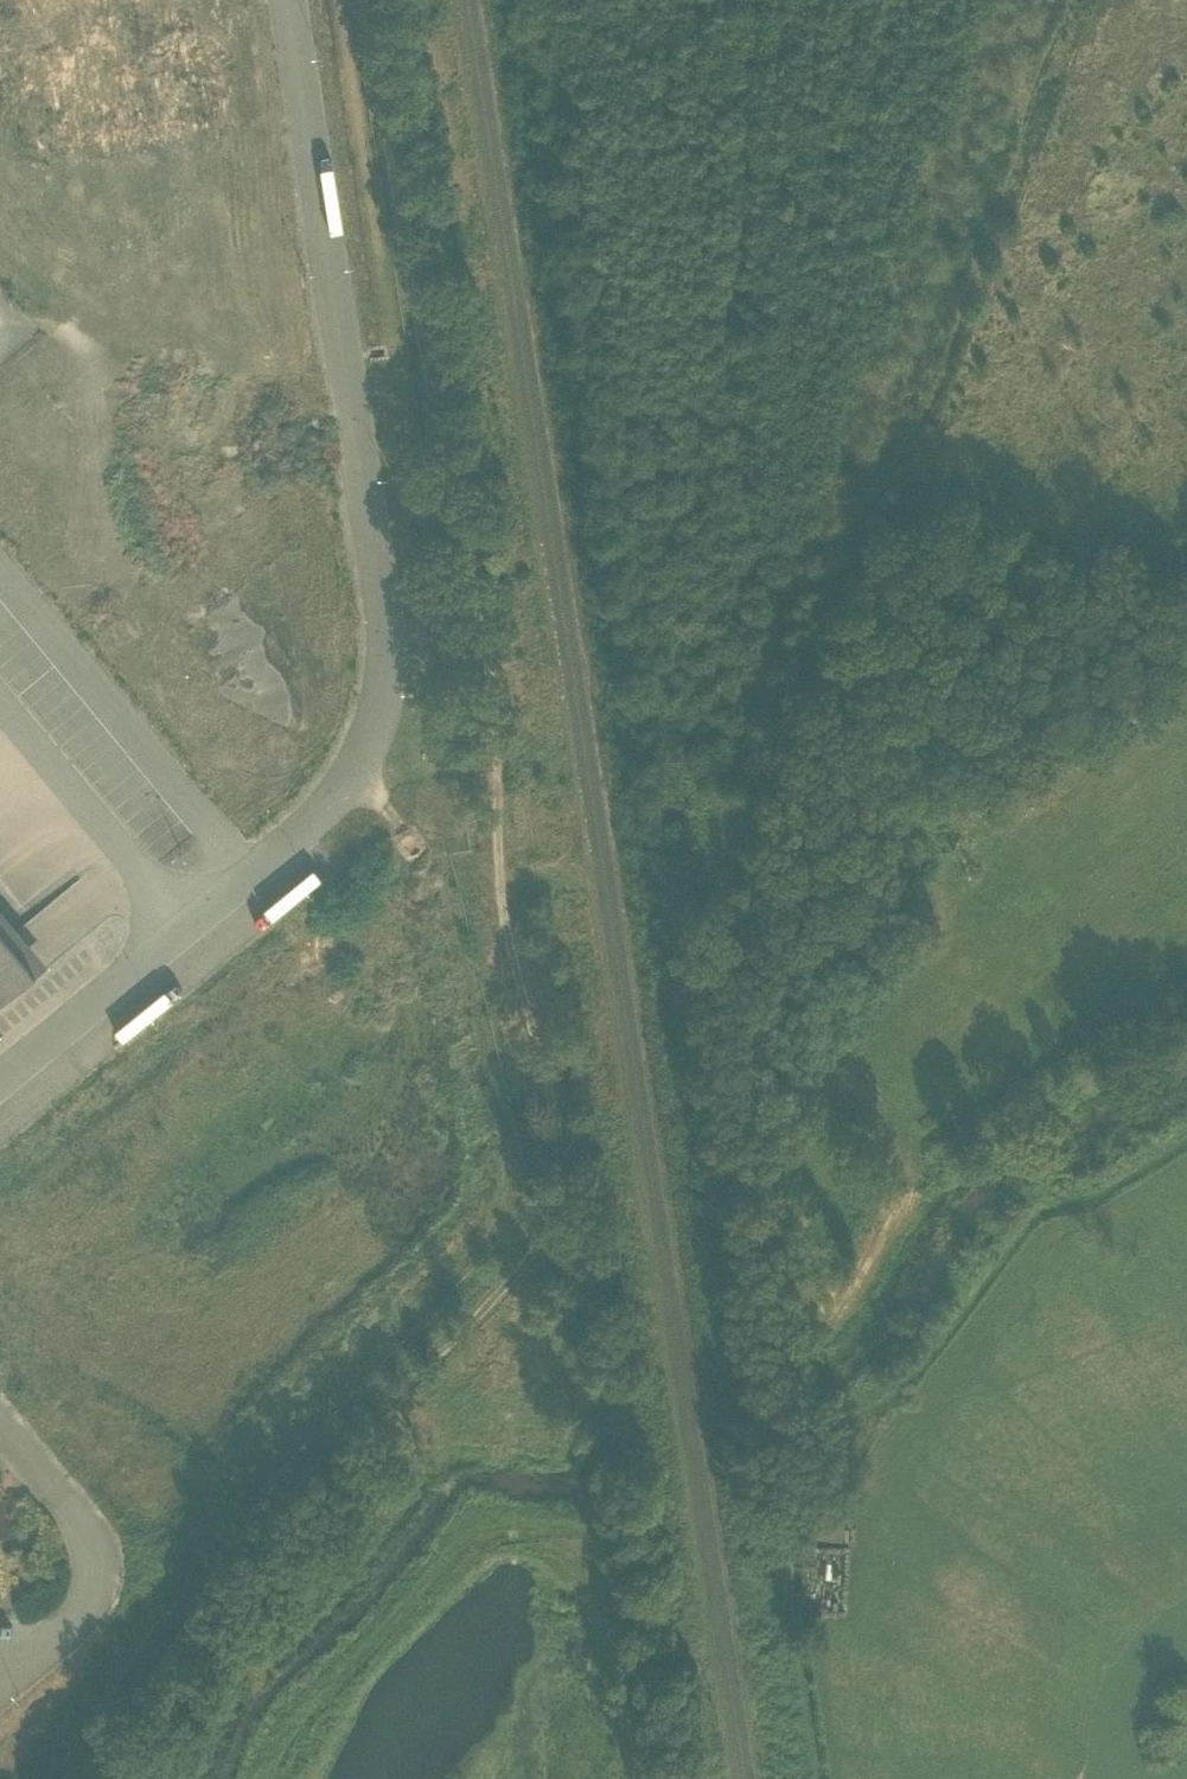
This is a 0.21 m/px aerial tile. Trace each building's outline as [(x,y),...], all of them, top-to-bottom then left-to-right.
[(37,975),(0,930),(0,1006),(37,975)]
